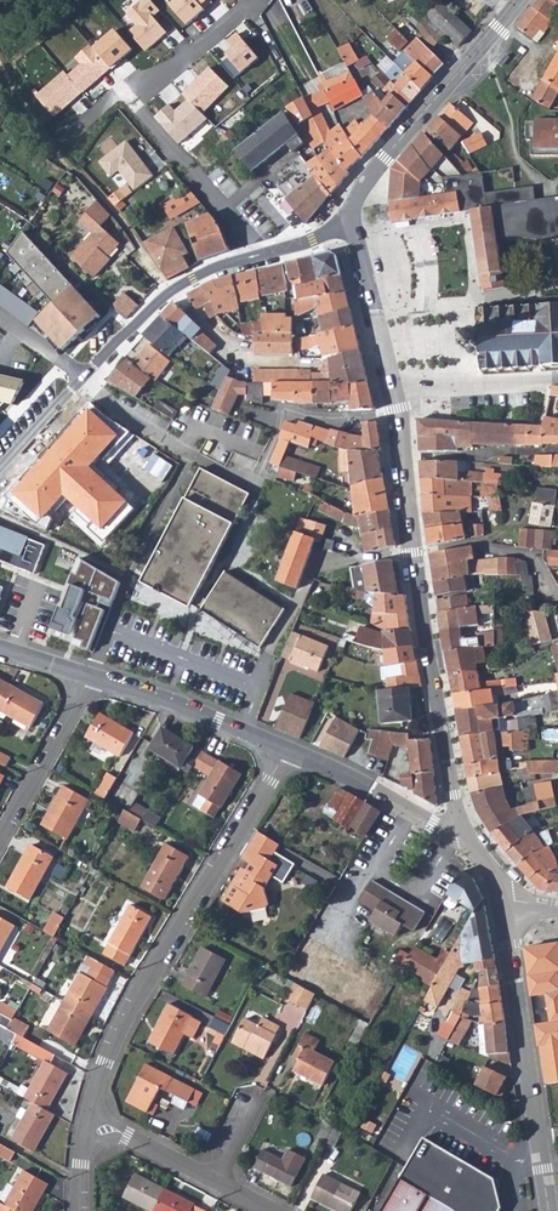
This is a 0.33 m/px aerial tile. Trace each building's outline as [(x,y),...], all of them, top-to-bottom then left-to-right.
[(126,14),(136,26),(131,31),(147,49),(168,31),(155,15),(160,10),(151,0),(143,0),(126,14)] [(170,5),(186,23),(203,7),(201,5),(197,0),(177,0),(170,5)] [(444,0),(439,0),(428,13),(416,26),(421,34),(433,47),(446,32),(461,45),(474,30),(444,0)] [(486,0),(475,12),(484,19),(487,15),(494,7),(486,0)] [(557,19),(557,0),(541,0),(536,7),(556,23),(557,19)] [(419,6),(408,18),(416,26),(428,13),(419,6)] [(548,33),(551,29),(556,23),(536,7),(528,17),(521,25),(536,36),(543,28),(548,33)] [(397,24),(394,27),(408,41),(417,32),(402,18),(401,19),(399,18),(395,20),(397,24)] [(408,41),(394,27),(386,37),(401,51),(408,41)] [(116,32),(94,51),(110,68),(132,50),(116,32)] [(229,58),(223,63),(235,78),(259,59),(239,33),(227,42),(233,49),(227,55),(229,58)] [(417,39),(406,51),(433,76),(445,63),(417,39)] [(348,43),(339,50),(348,65),(358,58),(348,43)] [(110,68),(94,51),(90,46),(76,58),(82,65),(69,77),(82,92),(110,68)] [(414,67),(407,74),(422,90),(427,83),(433,76),(406,51),(400,58),(406,64),(409,63),(414,67)] [(506,55),(499,63),(502,66),(509,58),(506,55)] [(555,61),(546,78),(557,83),(557,55),(555,61)] [(407,74),(395,63),(385,73),(394,82),(385,94),(389,100),(394,95),(401,88),(414,99),(418,95),(422,90),(407,74)] [(209,67),(183,93),(188,99),(203,115),(229,88),(209,67)] [(382,70),(380,71),(380,75),(376,79),(379,86),(385,94),(394,82),(385,73),(382,70)] [(82,92),(69,77),(64,71),(35,97),(54,117),(82,92)] [(342,81),(326,85),(328,90),(338,108),(365,93),(356,78),(344,84),(342,81)] [(557,99),(557,83),(546,78),(542,86),(536,98),(555,106),(557,99)] [(326,85),(313,91),(316,97),(328,90),(326,85)] [(401,88),(394,95),(407,107),(411,103),(414,99),(401,88)] [(394,95),(389,100),(387,102),(377,90),(367,97),(375,114),(390,127),(399,116),(407,107),(394,95)] [(313,91),(305,95),(329,135),(332,140),(335,139),(337,143),(348,167),(357,160),(366,153),(348,128),(345,124),(338,132),(316,97),(313,91)] [(329,135),(305,95),(289,105),(314,146),(329,135)] [(203,115),(188,99),(176,111),(170,105),(157,117),(180,143),(206,119),(203,115)] [(476,122),(453,102),(447,109),(440,117),(462,137),(476,122)] [(287,110),(240,146),(237,149),(240,151),(243,156),(254,169),(288,142),(294,149),(305,139),(287,110)] [(382,135),(390,127),(375,114),(369,122),(382,135)] [(462,137),(440,117),(435,123),(429,129),(451,149),(462,137)] [(375,143),(382,135),(369,122),(364,127),(356,119),(348,128),(366,153),(375,143)] [(557,130),(557,120),(533,120),(534,130),(557,130)] [(557,150),(557,130),(534,130),(534,138),(538,138),(539,151),(556,150),(557,150)] [(450,159),(426,133),(416,145),(429,160),(433,170),(446,191),(447,190),(446,182),(468,178),(450,159)] [(332,140),(329,135),(314,146),(317,151),(332,140)] [(472,155),(488,147),(483,135),(466,143),(472,155)] [(127,141),(100,162),(112,177),(121,171),(130,184),(117,193),(111,199),(118,206),(155,175),(127,141)] [(337,143),(320,155),(341,184),(347,177),(351,172),(348,167),(337,143)] [(421,196),(422,182),(433,170),(429,160),(416,145),(401,161),(393,170),(392,204),(421,196)] [(243,156),(240,151),(234,155),(239,159),(243,156)] [(494,164),(491,152),(473,157),(477,168),(494,164)] [(309,162),(302,153),(294,159),(300,168),(290,178),(298,188),(286,199),(309,222),(320,209),(332,194),(309,162)] [(468,178),(479,177),(469,162),(465,164),(455,154),(450,159),(468,178)] [(320,155),(309,162),(332,194),(337,189),(341,184),(320,155)] [(85,158),(81,163),(86,167),(89,161),(85,158)] [(497,173),(494,164),(477,168),(482,176),(484,176),(497,173)] [(447,190),(451,198),(471,196),(487,194),(484,176),(482,176),(479,177),(468,178),(446,182),(447,190)] [(202,198),(192,186),(165,205),(174,216),(202,198)] [(533,188),(491,194),(493,207),(494,210),(535,204),(533,188)] [(446,191),(392,204),(390,204),(392,222),(472,210),(471,196),(451,198),(447,190),(446,191)] [(483,287),(504,284),(498,237),(494,210),(493,207),(491,194),(487,194),(471,196),(472,210),(483,287)] [(103,203),(98,198),(80,217),(85,222),(103,203)] [(535,204),(541,238),(549,237),(557,234),(557,200),(535,204)] [(103,203),(85,222),(94,229),(72,252),(95,273),(109,259),(106,256),(109,252),(121,239),(103,223),(112,213),(103,203)] [(535,204),(494,210),(498,237),(505,236),(515,236),(524,238),(533,239),(541,238),(535,204)] [(211,214),(187,224),(201,262),(230,252),(228,246),(223,232),(216,220),(211,214)] [(470,276),(479,275),(471,220),(462,221),(470,276)] [(190,251),(174,223),(147,241),(171,277),(184,270),(194,264),(187,253),(190,251)] [(9,254),(50,301),(38,312),(0,284),(0,305),(64,350),(100,316),(25,232),(9,254)] [(295,279),(296,286),(300,284),(344,275),(338,254),(333,250),(288,262),(292,280),(295,279)] [(263,268),(257,270),(262,288),(264,295),(289,288),(287,281),(289,281),(284,262),(263,268)] [(246,272),(236,275),(241,294),(262,288),(257,270),(246,272)] [(224,277),(206,284),(222,312),(239,305),(242,313),(245,312),(241,294),(236,275),(235,273),(228,275),(224,277)] [(302,294),(289,297),(289,306),(290,311),(290,317),(297,316),(301,314),(299,299),(317,295),(318,300),(348,293),(344,275),(300,284),(302,294)] [(206,284),(190,292),(197,307),(208,304),(214,315),(222,312),(206,284)] [(112,305),(127,319),(139,305),(124,293),(112,305)] [(320,306),(323,314),(351,308),(348,293),(318,300),(317,295),(299,299),(301,314),(320,306)] [(479,306),(478,308),(477,308),(477,311),(479,311),(480,323),(477,323),(477,326),(470,324),(468,324),(466,326),(465,330),(463,331),(464,350),(466,350),(468,355),(471,356),(474,356),(479,352),(479,356),(482,356),(483,367),(480,367),(481,371),(483,371),(483,373),(486,373),(486,370),(497,370),(497,372),(499,372),(499,369),(512,369),(512,371),(515,371),(515,368),(527,368),(527,370),(530,370),(530,367),(543,367),(543,369),(546,368),(546,367),(557,366),(557,296),(545,297),(545,305),(542,305),(541,303),(538,303),(538,305),(526,306),(526,303),(523,304),(523,306),(510,307),(510,304),(507,304),(508,307),(495,308),(495,305),(493,305),(493,308),(482,309),(481,306),(479,306)] [(170,308),(164,315),(178,327),(181,324),(186,329),(195,336),(202,328),(188,316),(189,313),(176,302),(170,308)] [(323,314),(327,330),(355,325),(351,308),(323,314)] [(269,329),(296,330),(297,320),(297,316),(290,317),(290,311),(268,311),(269,320),(269,329)] [(156,323),(145,334),(172,353),(179,344),(176,341),(186,329),(181,324),(178,327),(164,315),(156,323)] [(247,320),(250,329),(269,329),(269,320),(247,320)] [(244,328),(233,324),(233,330),(257,341),(258,351),(294,352),(296,330),(269,329),(250,329),(244,328)] [(325,343),(328,356),(331,356),(361,350),(355,325),(327,330),(300,335),(304,346),(325,343)] [(202,328),(195,336),(219,358),(226,349),(202,328)] [(137,362),(154,373),(161,377),(175,359),(152,343),(137,362)] [(361,350),(331,356),(333,367),(334,368),(365,365),(361,350)] [(131,358),(112,379),(137,395),(154,373),(137,362),(131,358)] [(334,373),(321,372),(322,382),(334,382),(370,382),(365,365),(334,368),(334,373)] [(220,390),(228,370),(220,367),(212,386),(220,390)] [(321,368),(299,369),(299,382),(315,382),(322,382),(321,372),(321,368)] [(250,369),(250,381),(299,382),(299,369),(250,369)] [(249,392),(250,381),(232,373),(215,407),(232,414),(241,394),(249,392)] [(0,376),(0,407),(3,403),(13,405),(14,393),(19,394),(22,381),(0,376)] [(249,392),(249,398),(265,401),(265,392),(277,393),(277,399),(299,400),(299,402),(316,403),(315,382),(299,382),(250,381),(249,392)] [(315,382),(316,403),(327,402),(335,402),(335,400),(334,382),(322,382),(315,382)] [(370,382),(334,382),(335,400),(338,400),(339,406),(354,405),(354,409),(376,408),(370,382)] [(549,386),(548,395),(557,396),(557,387),(549,386)] [(82,409),(67,424),(83,439),(102,419),(111,425),(117,416),(107,410),(93,396),(82,409)] [(159,396),(154,405),(172,416),(179,407),(159,396)] [(133,428),(117,416),(111,425),(109,428),(127,438),(133,428)] [(543,417),(542,427),(528,426),(528,445),(542,445),(542,444),(557,444),(557,419),(543,417)] [(383,450),(378,419),(365,421),(367,434),(353,433),(349,451),(381,450),(383,450)] [(473,445),(474,423),(419,419),(420,452),(431,451),(457,451),(458,448),(473,448),(473,445)] [(289,421),(282,437),(291,441),(309,445),(311,442),(313,437),(317,438),(330,444),(333,430),(316,424),(315,428),(309,427),(289,421)] [(512,445),(513,425),(474,423),(473,445),(512,445)] [(43,451),(34,461),(49,475),(59,464),(56,461),(60,458),(62,461),(83,439),(67,424),(43,451)] [(528,445),(528,426),(521,426),(513,425),(512,445),(528,445)] [(133,428),(127,438),(146,451),(149,447),(152,448),(155,443),(133,428)] [(349,451),(353,433),(333,430),(330,444),(335,447),(344,451),(349,451)] [(282,467),(285,456),(291,441),(282,437),(271,462),(282,467)] [(386,476),(381,450),(349,451),(344,451),(335,447),(339,471),(350,469),(352,482),(386,476)] [(538,453),(538,464),(546,465),(546,453),(538,453)] [(554,465),(555,453),(546,453),(546,465),(549,465),(554,465)] [(295,471),(298,460),(285,456),(282,467),(295,471)] [(299,472),(317,477),(321,468),(298,460),(295,471),(299,472)] [(459,463),(423,463),(424,479),(484,484),(498,486),(495,476),(459,472),(459,463)] [(282,467),(277,477),(295,481),(299,472),(295,471),(282,467)] [(251,495),(201,469),(197,478),(201,480),(184,514),(179,511),(147,574),(193,604),(261,648),(286,610),(225,573),(208,600),(199,594),(251,495)] [(389,493),(386,476),(352,482),(348,485),(347,488),(353,488),(355,497),(389,493)] [(321,498),(343,509),(345,499),(347,488),(348,485),(317,477),(315,486),(308,485),(306,491),(308,492),(321,498)] [(201,480),(197,478),(179,511),(184,514),(201,480)] [(484,484),(424,479),(425,496),(466,499),(465,492),(484,493),(484,484)] [(500,498),(498,486),(484,484),(484,493),(489,494),(490,499),(500,498)] [(555,504),(557,505),(557,489),(540,488),(540,503),(555,504)] [(305,498),(318,503),(321,498),(308,492),(305,498)] [(355,514),(392,508),(389,493),(355,497),(355,502),(345,499),(343,509),(355,514)] [(474,499),(466,499),(425,496),(426,515),(462,513),(475,512),(474,499)] [(362,521),(368,550),(398,544),(392,508),(355,514),(343,509),(321,498),(318,503),(318,505),(354,522),(362,521)] [(491,511),(502,511),(500,498),(490,499),(491,511)] [(32,502),(25,517),(67,539),(75,524),(32,502)] [(534,523),(554,525),(555,505),(555,504),(540,503),(536,503),(534,523)] [(462,513),(426,515),(428,533),(464,528),(462,513)] [(296,532),(316,540),(322,542),(326,526),(301,518),(296,532)] [(472,537),(482,535),(483,524),(473,524),(472,537)] [(35,574),(46,546),(28,539),(30,537),(0,526),(0,561),(35,574)] [(536,547),(537,528),(523,527),(521,546),(536,547)] [(464,528),(428,533),(430,548),(466,541),(464,528)] [(536,547),(551,548),(553,529),(537,528),(536,547)] [(291,545),(311,552),(316,540),(296,532),(291,545)] [(298,589),(311,552),(291,545),(278,581),(298,589)] [(467,574),(472,574),(470,558),(475,557),(474,547),(468,545),(431,551),(436,579),(467,574)] [(501,574),(518,574),(515,557),(513,556),(499,557),(501,574)] [(370,590),(389,592),(400,593),(392,557),(352,565),(353,586),(370,590)] [(472,574),(501,574),(499,557),(484,557),(475,557),(470,558),(472,574)] [(515,557),(518,574),(530,574),(529,567),(529,565),(528,560),(515,557)] [(121,583),(80,558),(70,585),(74,586),(65,609),(61,607),(53,629),(72,637),(79,620),(83,622),(74,645),(89,651),(105,610),(98,608),(100,603),(112,608),(121,583)] [(193,604),(147,574),(142,583),(191,608),(193,604)] [(467,574),(436,579),(439,595),(469,591),(467,574)] [(523,589),(535,587),(534,584),(532,574),(530,574),(518,574),(518,578),(521,578),(523,589)] [(353,586),(344,584),(343,588),(346,588),(346,592),(363,597),(369,596),(370,590),(353,586)] [(391,610),(410,611),(407,593),(400,593),(389,592),(390,603),(391,610)] [(439,598),(441,610),(471,606),(469,594),(439,598)] [(376,622),(388,632),(412,630),(410,611),(391,610),(390,603),(374,605),(376,622)] [(490,624),(497,623),(496,603),(488,604),(489,615),(490,624)] [(497,623),(498,642),(506,642),(507,611),(510,611),(510,605),(496,603),(497,623)] [(489,615),(488,604),(479,605),(480,616),(489,615)] [(441,610),(444,630),(464,628),(463,625),(481,623),(480,616),(479,605),(471,606),(441,610)] [(550,622),(547,611),(538,610),(526,608),(534,642),(554,638),(550,622)] [(448,649),(498,642),(497,623),(490,624),(491,628),(480,629),(481,635),(465,637),(464,628),(444,630),(448,649)] [(283,655),(318,670),(330,644),(294,629),(283,655)] [(353,634),(351,640),(374,649),(387,651),(415,647),(412,630),(388,632),(388,635),(368,629),(364,638),(353,634)] [(452,674),(480,670),(479,663),(501,659),(498,642),(448,649),(452,674)] [(389,666),(392,666),(418,661),(415,647),(387,651),(389,666)] [(387,685),(389,692),(412,689),(423,687),(418,661),(392,666),(394,677),(392,677),(393,684),(387,685)] [(481,680),(480,670),(452,674),(455,691),(501,686),(499,677),(481,680)] [(12,683),(0,677),(0,705),(12,683)] [(12,683),(0,705),(0,709),(33,727),(47,703),(12,683)] [(502,694),(501,686),(455,691),(458,708),(489,704),(496,702),(495,695),(502,694)] [(412,689),(389,692),(383,693),(386,722),(416,719),(412,689)] [(296,693),(277,726),(289,731),(305,697),(296,693)] [(547,695),(550,711),(557,709),(557,694),(547,695)] [(305,697),(289,731),(302,736),(316,702),(305,697)] [(499,702),(496,702),(489,704),(491,716),(460,719),(463,734),(523,726),(521,716),(510,718),(509,713),(501,714),(499,702)] [(489,704),(458,708),(460,719),(491,716),(489,704)] [(137,732),(102,711),(89,735),(124,755),(137,732)] [(537,713),(521,716),(523,726),(463,734),(468,764),(469,763),(502,759),(499,744),(511,742),(512,747),(531,744),(530,736),(536,735),(535,730),(539,729),(537,713)] [(326,714),(316,736),(323,740),(334,718),(326,714)] [(337,717),(320,747),(345,758),(360,730),(337,717)] [(410,734),(368,730),(367,739),(373,740),(369,754),(388,760),(393,745),(410,749),(413,773),(434,773),(430,739),(410,741),(410,734)] [(195,765),(197,762),(190,758),(195,749),(162,732),(151,753),(190,774),(195,765)] [(6,763),(11,754),(0,748),(0,760),(6,763)] [(244,772),(205,749),(197,762),(195,765),(213,775),(202,794),(211,798),(205,809),(217,816),(223,805),(225,806),(244,772)] [(533,758),(534,765),(534,772),(557,771),(557,759),(533,758)] [(502,759),(469,763),(471,777),(504,771),(502,759)] [(534,765),(521,768),(522,774),(534,772),(534,765)] [(504,771),(471,777),(474,792),(476,792),(507,785),(504,771)] [(109,798),(121,777),(112,772),(100,792),(109,798)] [(437,807),(434,773),(413,773),(402,774),(402,784),(406,787),(415,786),(416,794),(437,807)] [(526,788),(528,797),(541,793),(538,782),(525,786),(526,788)] [(93,799),(67,784),(45,823),(71,838),(93,799)] [(507,785),(476,792),(477,801),(479,809),(510,799),(510,798),(507,785)] [(347,827),(366,838),(381,814),(344,792),(340,790),(328,811),(348,822),(347,827)] [(196,803),(205,809),(211,798),(202,794),(196,803)] [(510,799),(479,809),(488,822),(493,831),(525,812),(520,805),(515,808),(511,802),(514,801),(513,797),(510,798),(510,799)] [(144,817),(145,818),(152,806),(140,799),(133,811),(144,817)] [(145,818),(159,826),(166,815),(152,806),(145,818)] [(128,809),(124,817),(140,826),(144,817),(133,811),(128,809)] [(525,812),(493,831),(510,850),(536,828),(525,812)] [(536,828),(510,850),(523,864),(535,853),(547,845),(551,843),(556,841),(551,827),(539,831),(536,828)] [(250,866),(272,879),(275,875),(287,882),(297,863),(278,851),(283,841),(260,828),(251,843),(243,856),(252,861),(250,866)] [(58,855),(36,842),(12,884),(34,895),(58,855)] [(190,854),(168,842),(145,884),(166,897),(190,854)] [(523,864),(534,876),(556,859),(557,858),(557,856),(551,843),(547,845),(535,853),(523,864)] [(534,876),(543,886),(557,875),(557,858),(556,859),(534,876)] [(268,886),(272,879),(250,866),(248,869),(233,872),(232,875),(231,877),(234,885),(226,898),(246,911),(271,905),(273,900),(268,886)] [(475,912),(485,896),(476,875),(463,868),(443,900),(446,905),(452,908),(459,902),(475,912)] [(327,885),(335,890),(343,877),(334,871),(327,885)] [(543,886),(557,889),(557,875),(543,886)] [(370,920),(389,888),(372,878),(346,922),(363,934),(370,920)] [(389,888),(370,920),(395,934),(402,922),(413,928),(425,910),(389,888)] [(427,992),(426,996),(438,1003),(458,969),(457,964),(465,962),(464,960),(474,958),(475,969),(481,968),(497,966),(485,896),(475,912),(451,953),(427,992)] [(109,949),(130,960),(155,914),(135,903),(109,949)] [(57,919),(65,924),(73,909),(64,904),(57,919)] [(13,916),(0,909),(0,939),(13,916)] [(548,1081),(557,1079),(557,942),(526,945),(531,973),(529,973),(548,1081)] [(210,996),(232,957),(208,944),(187,983),(210,996)] [(398,972),(397,974),(427,992),(451,953),(442,948),(436,957),(416,945),(410,952),(398,972)] [(114,960),(87,946),(82,956),(88,959),(85,966),(76,961),(60,991),(89,1007),(114,960)] [(389,967),(398,972),(410,952),(402,947),(389,967)] [(476,985),(500,981),(497,966),(481,968),(476,985)] [(478,1001),(503,998),(500,981),(476,985),(478,1001)] [(311,1011),(320,995),(300,983),(291,999),(311,1011)] [(442,1013),(451,1018),(457,1006),(458,1003),(462,996),(466,988),(457,983),(444,1009),(442,1013)] [(89,1007),(60,991),(44,1021),(73,1037),(89,1007)] [(0,1017),(6,1020),(11,1011),(17,1002),(0,993),(0,1017)] [(470,1008),(474,1009),(473,1002),(462,996),(458,1003),(470,1008)] [(485,1021),(505,1019),(503,998),(478,1001),(473,1002),(474,1009),(474,1016),(485,1021)] [(198,1034),(207,1019),(174,1001),(152,1042),(177,1056),(190,1030),(198,1034)] [(498,1058),(513,1064),(511,1051),(508,1050),(505,1019),(485,1021),(474,1016),(457,1006),(451,1018),(443,1033),(460,1041),(470,1022),(484,1037),(489,1038),(491,1055),(498,1058)] [(23,1018),(11,1011),(6,1020),(18,1027),(23,1018)] [(267,1056),(285,1025),(264,1013),(259,1022),(250,1017),(237,1040),(246,1045),(249,1040),(252,1041),(251,1044),(256,1047),(255,1050),(267,1056)] [(236,1024),(221,1016),(216,1024),(231,1032),(236,1024)] [(0,1017),(0,1030),(13,1036),(18,1027),(6,1020),(0,1017)] [(18,1027),(13,1036),(29,1046),(34,1036),(18,1027)] [(308,1050),(305,1056),(296,1073),(324,1088),(337,1064),(317,1054),(324,1043),(309,1035),(302,1047),(308,1050)] [(299,1052),(305,1056),(308,1050),(302,1047),(299,1052)] [(42,1051),(22,1087),(26,1090),(47,1101),(66,1063),(42,1051)] [(175,1091),(181,1079),(149,1062),(130,1099),(161,1116),(168,1103),(164,1100),(170,1088),(175,1091)] [(477,1083),(502,1096),(507,1087),(503,1084),(508,1075),(501,1071),(486,1064),(477,1083)] [(35,1142),(55,1106),(47,1101),(26,1090),(6,1125),(35,1142)] [(328,1141),(336,1126),(327,1121),(319,1137),(328,1141)] [(500,1197),(496,1173),(425,1133),(417,1147),(379,1210),(498,1210),(501,1205),(500,1197)] [(0,1134),(0,1145),(10,1150),(15,1143),(0,1134)] [(294,1185),(308,1158),(290,1149),(285,1159),(265,1149),(257,1166),(294,1185)] [(29,1210),(49,1172),(21,1157),(10,1175),(4,1172),(0,1179),(0,1194),(29,1210)] [(362,1192),(325,1172),(313,1194),(344,1210),(352,1210),(362,1192)] [(166,1191),(138,1177),(127,1199),(151,1210),(156,1210),(166,1191)] [(166,1191),(156,1210),(187,1210),(191,1203),(166,1191)] [(29,1210),(0,1194),(0,1206),(7,1210),(32,1210),(29,1210)]
